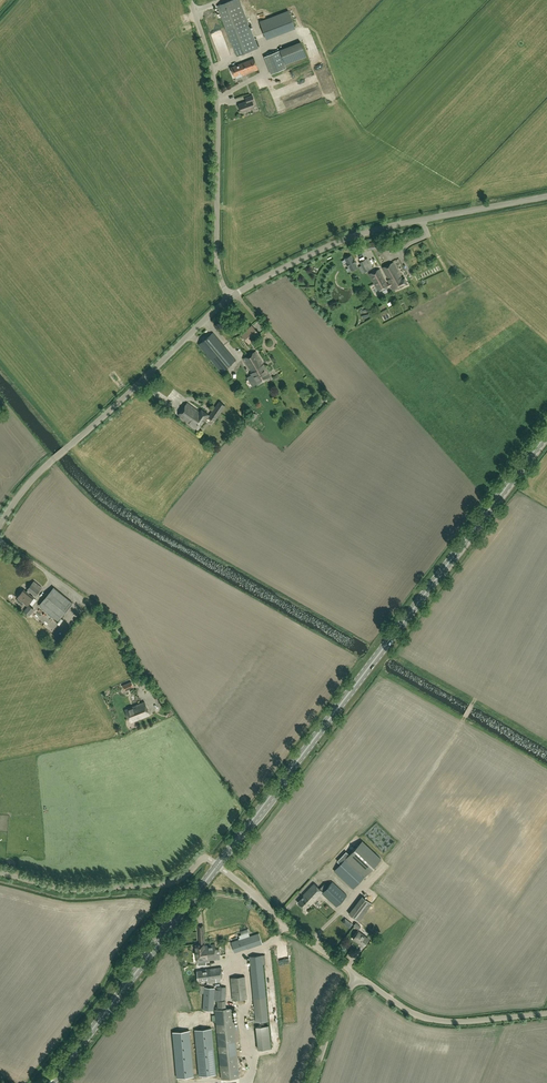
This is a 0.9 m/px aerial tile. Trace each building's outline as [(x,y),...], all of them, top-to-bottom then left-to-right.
[(247,20),(239,0),(232,0),(217,6),(237,56),(258,48),(247,20)] [(294,25),(289,11),(260,22),(265,37),(294,25)] [(285,65),(279,51),(264,56),(270,71),(271,74),(286,68),(285,65)] [(259,69),(254,58),(231,67),(234,76),(242,73),(243,75),(259,69)] [(247,101),(239,104),(242,112),(255,108),(253,101),(254,101),(252,95),(246,98),(247,101)] [(382,248),(381,241),(365,243),(368,250),(382,248)] [(350,270),(356,267),(354,263),(355,262),(353,258),(352,259),(350,255),(344,258),(350,270)] [(360,262),(365,272),(370,269),(365,259),(360,262)] [(388,280),(388,282),(391,286),(393,290),(407,284),(404,278),(402,279),(393,262),(382,267),(388,278),(388,280)] [(380,291),(391,286),(388,282),(386,283),(379,269),(369,274),(377,287),(378,287),(380,291)] [(242,334),(249,343),(259,334),(252,326),(242,334)] [(222,372),(236,360),(213,333),(199,345),(222,372)] [(256,351),(248,356),(254,368),(257,366),(261,374),(260,375),(264,381),(271,377),(256,351)] [(254,368),(248,356),(243,358),(251,373),(250,374),(257,385),(264,381),(260,375),(261,374),(257,366),(254,368)] [(199,430),(208,416),(215,421),(226,406),(219,401),(210,415),(202,410),(200,412),(187,404),(179,416),(199,430)] [(27,589),(28,590),(30,591),(35,596),(42,588),(34,581),(27,589)] [(39,605),(57,621),(72,603),(54,588),(39,605)] [(29,593),(30,591),(28,590),(27,591),(24,589),(17,597),(19,599),(17,601),(21,604),(23,602),(26,605),(33,598),(29,593)] [(35,609),(29,605),(24,611),(30,616),(35,609)] [(123,685),(126,691),(134,687),(132,681),(123,685)] [(130,723),(150,715),(145,702),(125,710),(130,723)] [(382,859),(363,841),(335,871),(354,889),(382,859)] [(337,906),(347,895),(333,881),(324,891),(315,882),(304,894),(305,895),(298,902),(305,908),(311,902),(312,903),(322,892),(337,906)] [(360,921),(373,903),(363,896),(350,914),(360,921)] [(200,944),(196,944),(196,950),(197,957),(197,963),(198,962),(199,965),(207,964),(207,962),(209,962),(209,960),(210,960),(217,959),(217,954),(219,954),(220,953),(220,951),(219,950),(216,950),(216,945),(205,945),(205,944),(204,925),(199,925),(200,944)] [(354,939),(364,946),(369,939),(359,931),(354,939)] [(235,952),(263,943),(259,933),(232,942),(235,952)] [(268,1021),(266,997),(263,964),(266,964),(265,955),(262,955),(250,956),(256,1022),(268,1021)] [(216,982),(216,979),(223,978),(222,967),(206,969),(198,970),(199,980),(208,979),(208,983),(216,982)] [(232,978),(234,1000),(247,999),(245,977),(232,978)] [(226,1008),(226,1002),(227,987),(219,987),(218,1001),(218,1009),(215,1009),(221,1079),(240,1077),(233,1007),(226,1008)] [(214,1011),(215,988),(205,988),(204,1010),(214,1011)] [(269,1026),(256,1027),(258,1049),(271,1048),(269,1026)] [(212,1028),(195,1030),(199,1076),(216,1074),(212,1028)] [(194,1076),(189,1030),(173,1032),(177,1078),(194,1076)]
